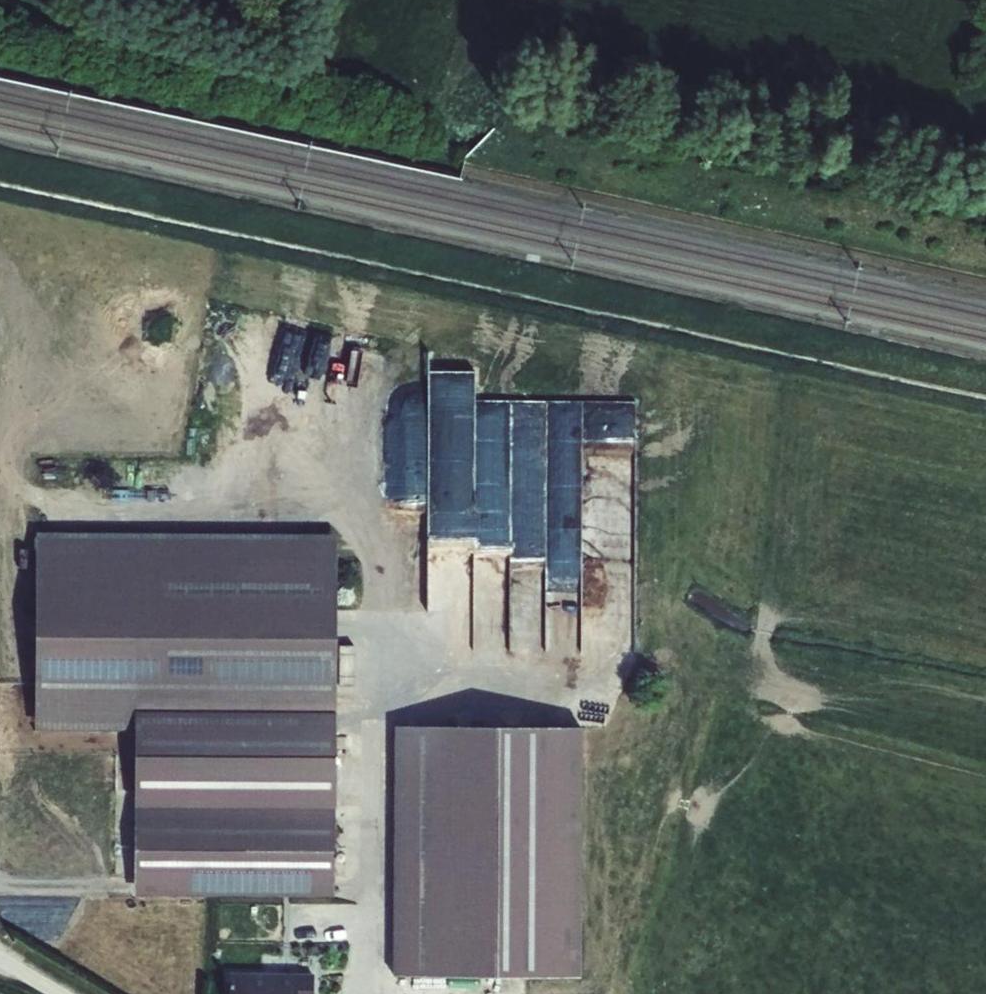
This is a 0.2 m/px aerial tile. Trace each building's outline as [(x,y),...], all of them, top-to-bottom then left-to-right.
[(33,534),(32,729),(134,730),(133,896),(334,897),(335,534),(33,534)] [(394,726),(392,977),(580,978),(582,728),(394,726)] [(228,993),(313,993),(313,974),(228,973),(228,993)]
